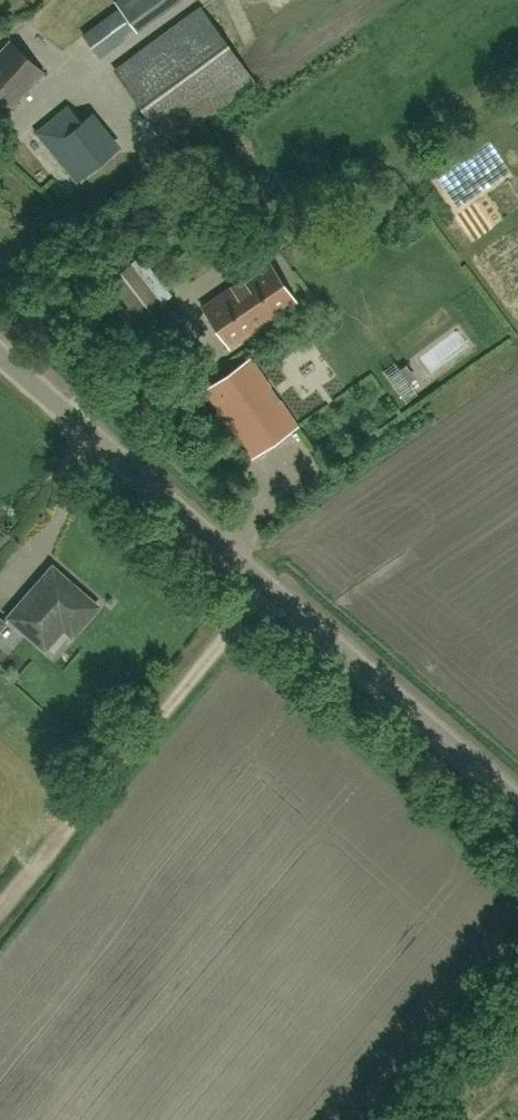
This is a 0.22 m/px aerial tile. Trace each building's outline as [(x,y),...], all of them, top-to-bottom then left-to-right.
[(169,145),(256,82),(199,3),(111,65),(169,145)] [(125,38),(108,15),(81,35),(99,58),(125,38)] [(43,72),(9,40),(0,50),(0,119),(43,72)] [(70,105),(69,105),(36,132),(76,182),(110,155),(70,105)] [(87,269),(139,336),(168,312),(118,246),(87,269)] [(295,300),(267,260),(202,306),(229,346),(295,300)] [(205,388),(252,455),(296,425),(249,358),(205,388)] [(97,606),(52,566),(8,617),(44,648),(71,617),(80,625),(97,606)]
